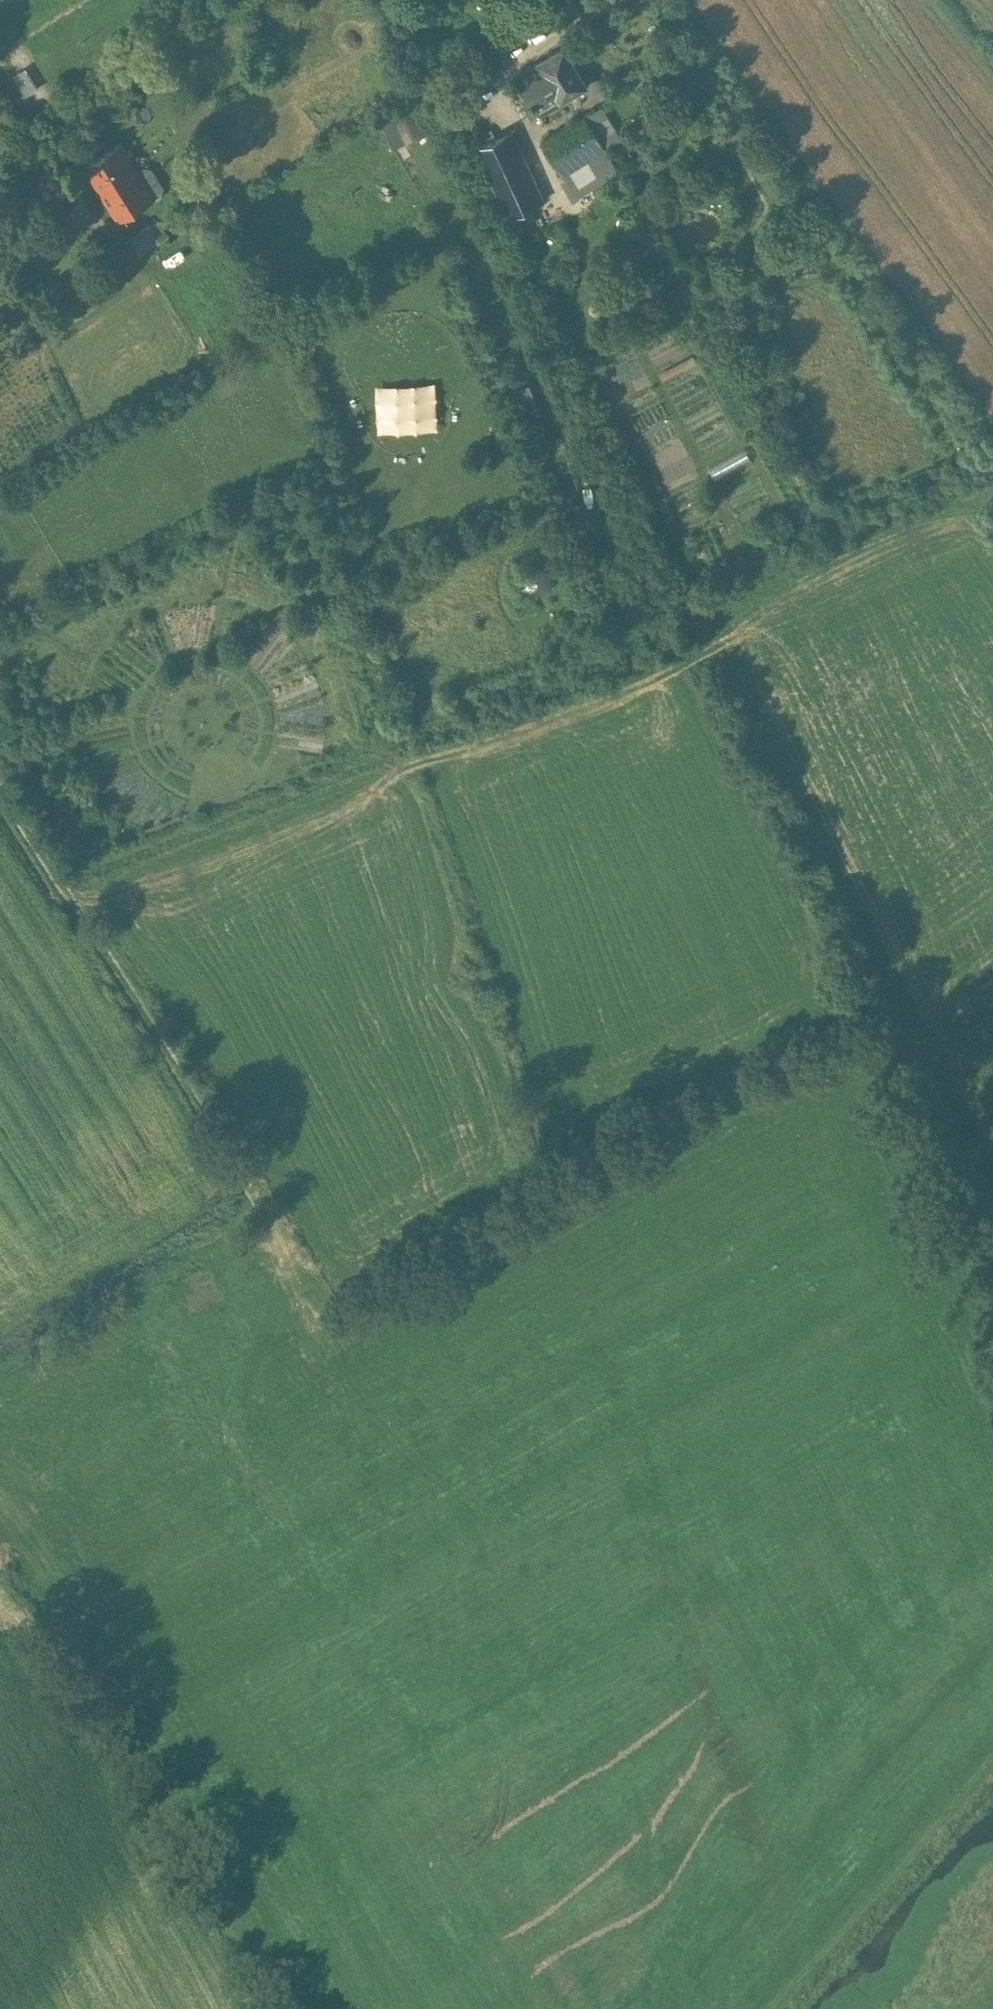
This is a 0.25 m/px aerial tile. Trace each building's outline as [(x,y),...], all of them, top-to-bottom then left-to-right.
[(565,48),(538,63),(539,65),(517,78),(531,100),(529,101),(532,106),(534,105),(540,115),(543,114),(542,112),(587,86),(565,48)] [(35,88),(24,71),(15,76),(26,94),(35,88)] [(381,119),(393,148),(428,133),(416,104),(381,119)] [(0,116),(0,134),(13,125),(5,113),(0,116)] [(586,117),(544,143),(564,175),(605,149),(586,117)] [(511,131),(495,138),(507,165),(523,157),(511,131)] [(495,138),(474,148),(486,175),(507,165),(495,138)] [(155,198),(121,144),(85,166),(119,220),(155,198)] [(620,173),(605,149),(564,175),(579,199),(620,173)] [(523,157),(507,165),(486,175),(507,218),(544,201),(523,157)] [(150,226),(130,238),(140,255),(160,243),(150,226)]
